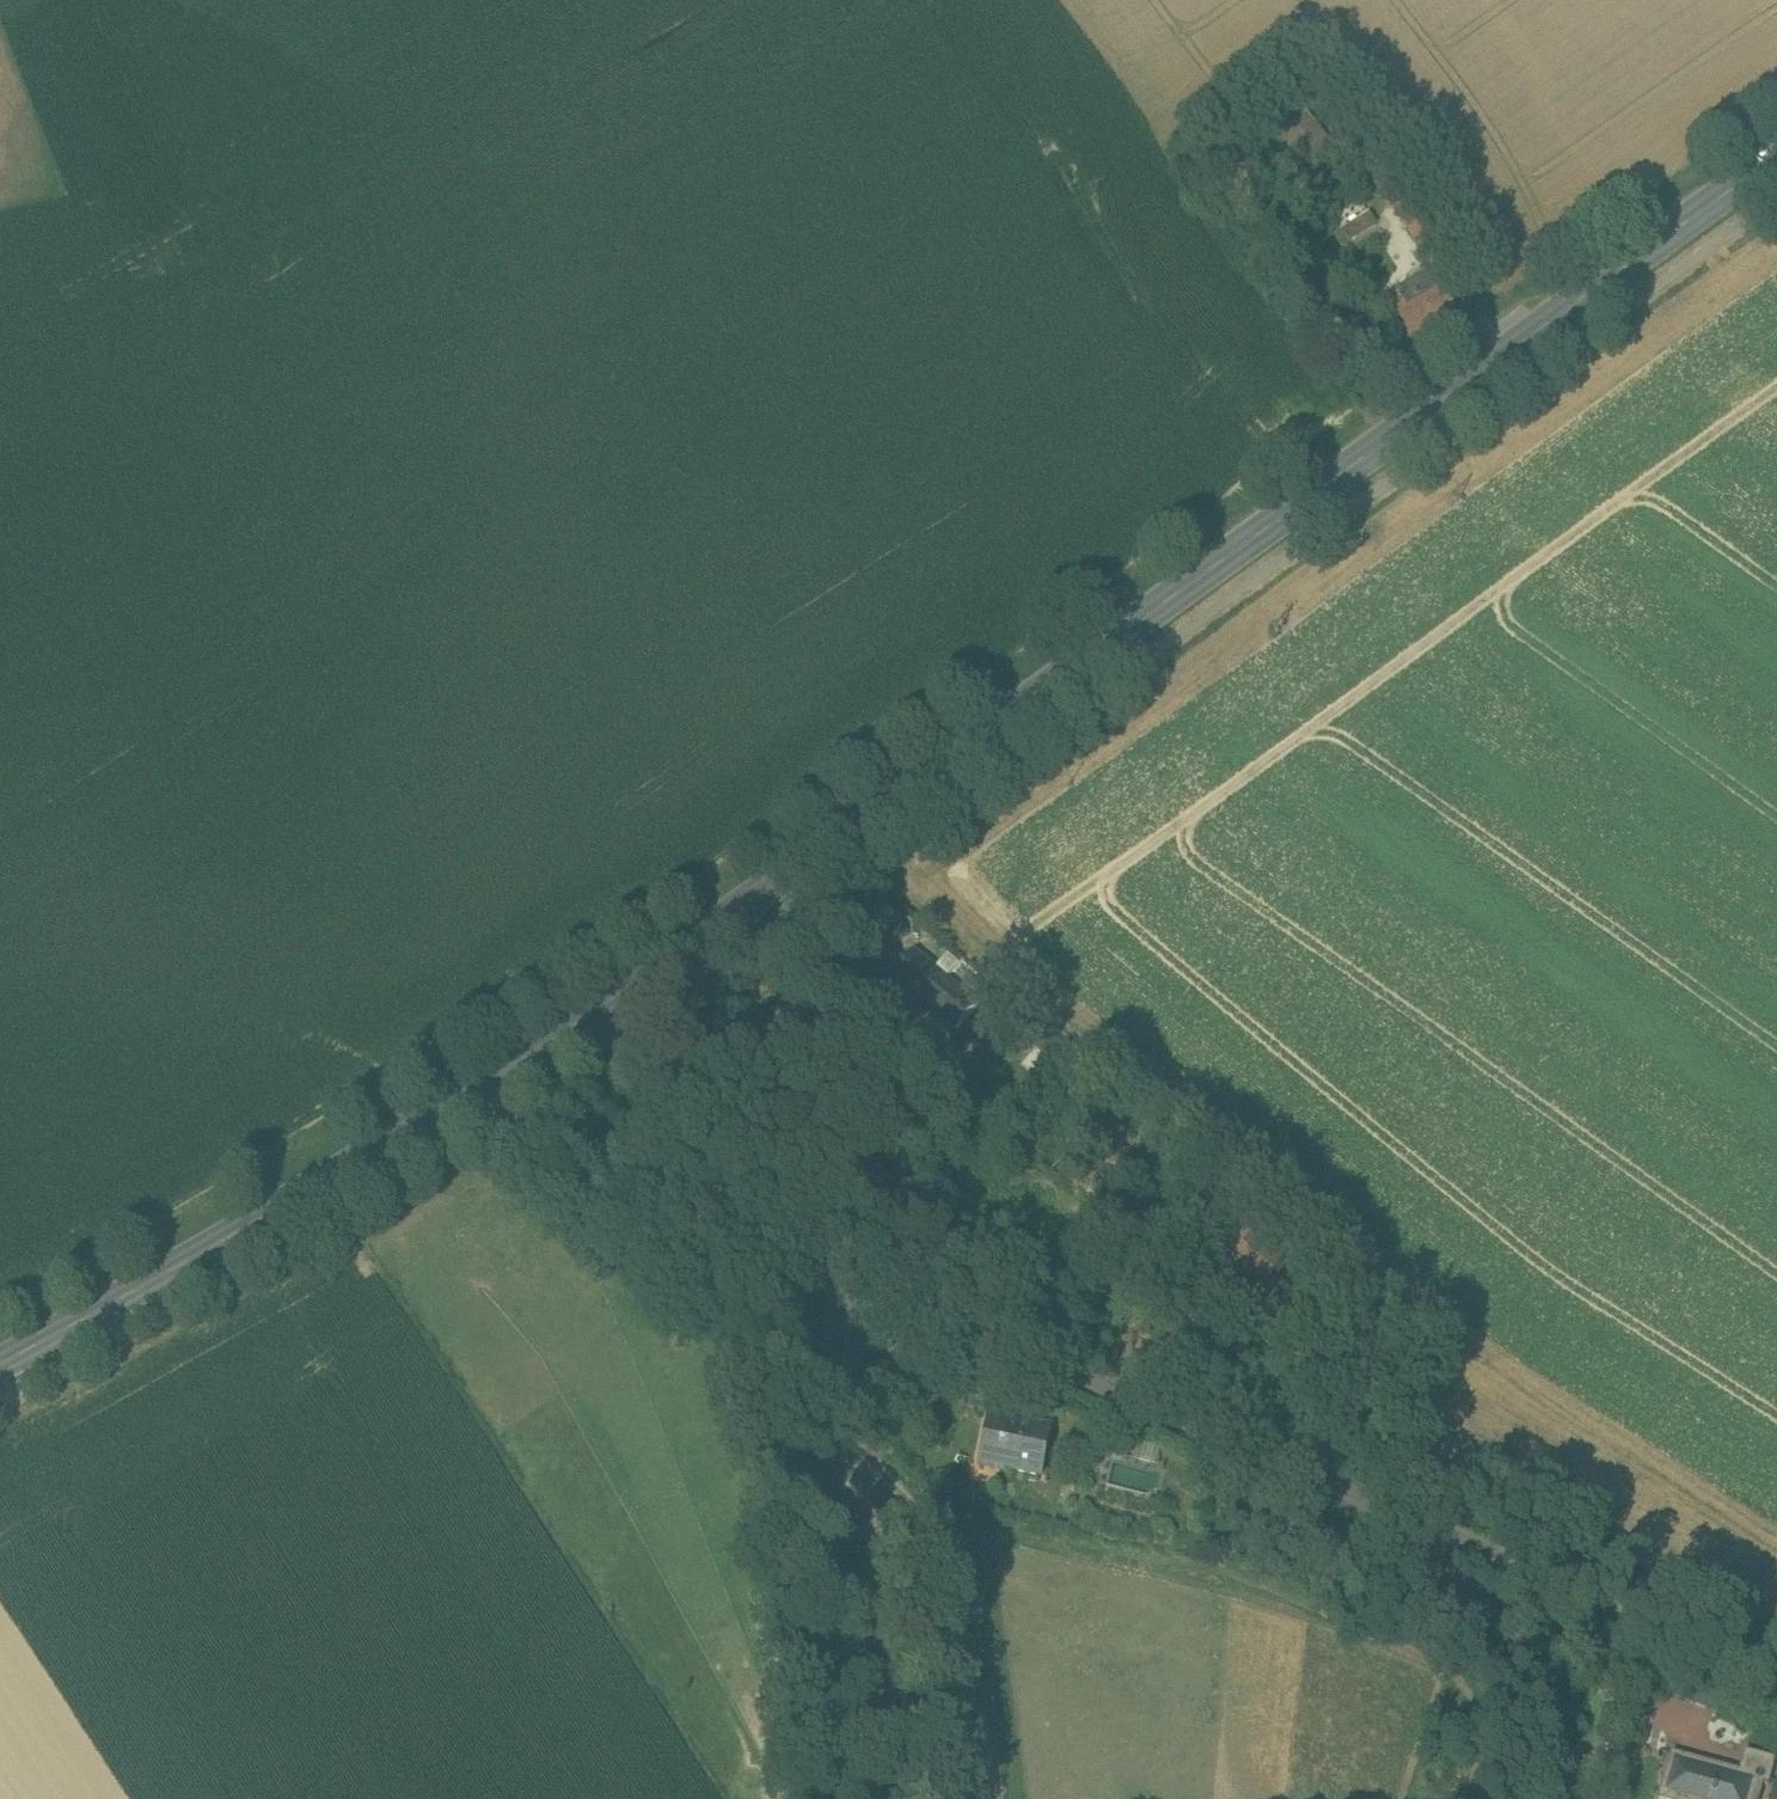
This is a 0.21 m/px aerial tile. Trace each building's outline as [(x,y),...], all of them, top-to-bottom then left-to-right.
[(1329,141),(1298,100),(1272,120),(1302,161),(1329,141)] [(1422,217),(1384,166),(1373,175),(1411,226),(1422,217)] [(1411,226),(1409,227),(1426,250),(1441,239),(1424,216),(1422,217),(1411,226)] [(1429,270),(1393,292),(1403,307),(1396,311),(1411,336),(1454,311),(1429,270)] [(975,1014),(909,961),(882,994),(947,1048),(975,1014)] [(1292,1269),(1254,1236),(1231,1263),(1269,1296),(1292,1269)] [(1036,1398),(1003,1386),(1000,1404),(1032,1410),(1036,1398)] [(1050,1426),(991,1413),(981,1461),(1040,1474),(1050,1426)] [(1158,1488),(1161,1473),(1134,1469),(1132,1483),(1158,1488)] [(1725,1689),(1675,1668),(1665,1693),(1715,1713),(1725,1689)] [(1776,1760),(1745,1752),(1739,1776),(1738,1779),(1753,1783),(1768,1787),(1776,1760)] [(1675,1759),(1667,1790),(1662,1789),(1659,1798),(1661,1798),(1663,1792),(1690,1798),(1748,1798),(1753,1783),(1738,1779),(1739,1776),(1675,1759)]
